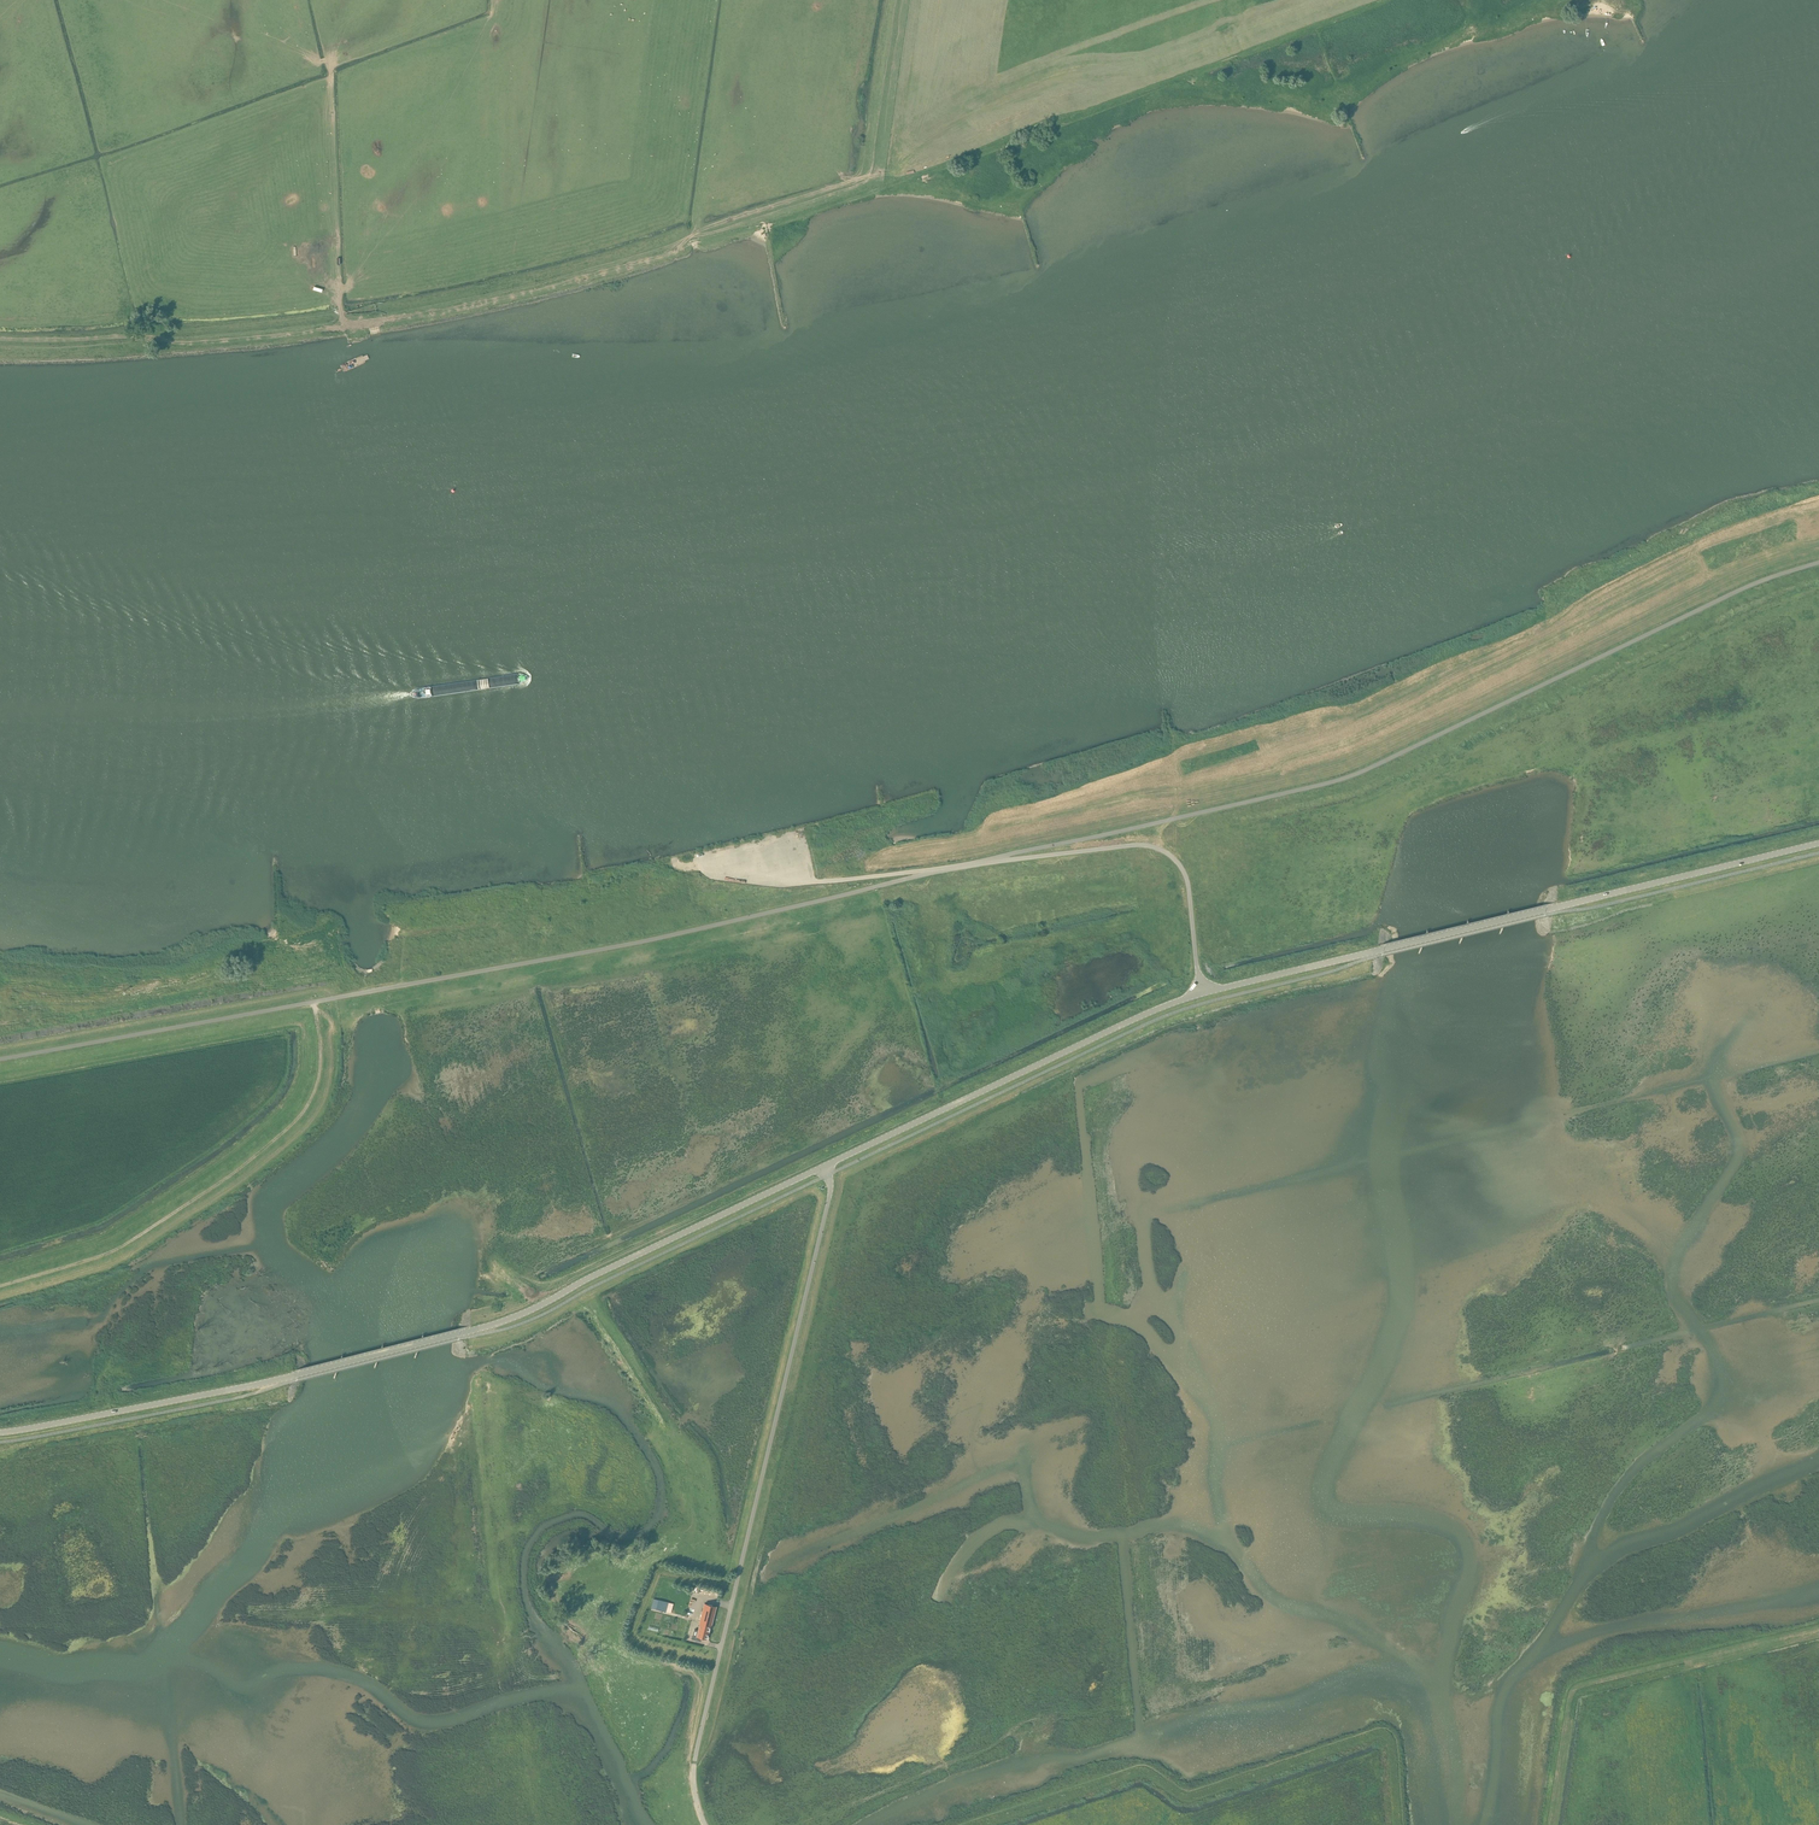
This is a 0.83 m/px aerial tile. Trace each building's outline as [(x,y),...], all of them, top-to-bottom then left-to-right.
[(146,334),(161,332),(160,321),(145,322),(146,334)] [(659,1599),(656,1609),(666,1612),(669,1602),(659,1599)] [(698,1630),(697,1636),(702,1637),(707,1639),(711,1626),(711,1627),(717,1606),(705,1603),(699,1623),(700,1623),(698,1630)]
